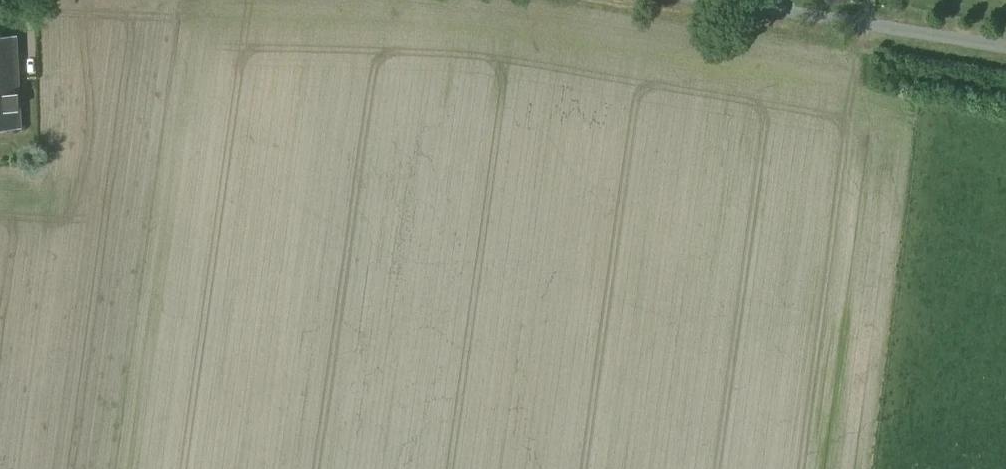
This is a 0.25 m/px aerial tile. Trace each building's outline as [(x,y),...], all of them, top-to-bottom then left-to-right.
[(0,37),(0,70),(18,69),(16,36),(0,37)] [(0,70),(0,128),(21,127),(18,69),(0,70)]
